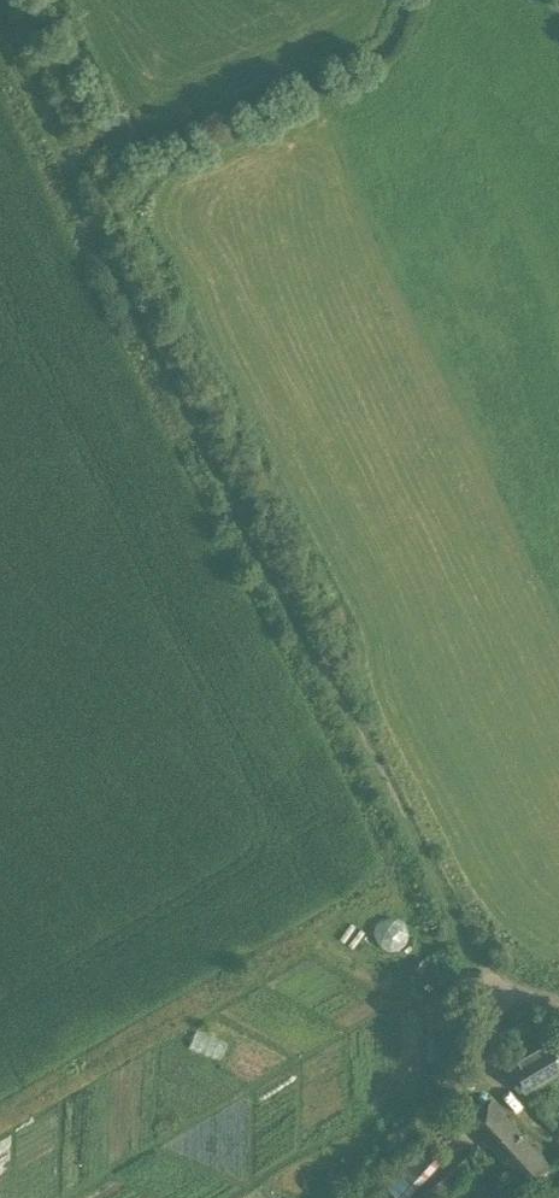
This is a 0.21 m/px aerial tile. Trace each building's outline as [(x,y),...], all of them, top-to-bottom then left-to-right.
[(412,940),(403,916),(377,926),(386,950),(412,940)] [(549,1034),(506,1058),(524,1089),(558,1070),(558,1028),(549,1034)] [(548,1164),(490,1100),(470,1118),(530,1182),(548,1164)]
